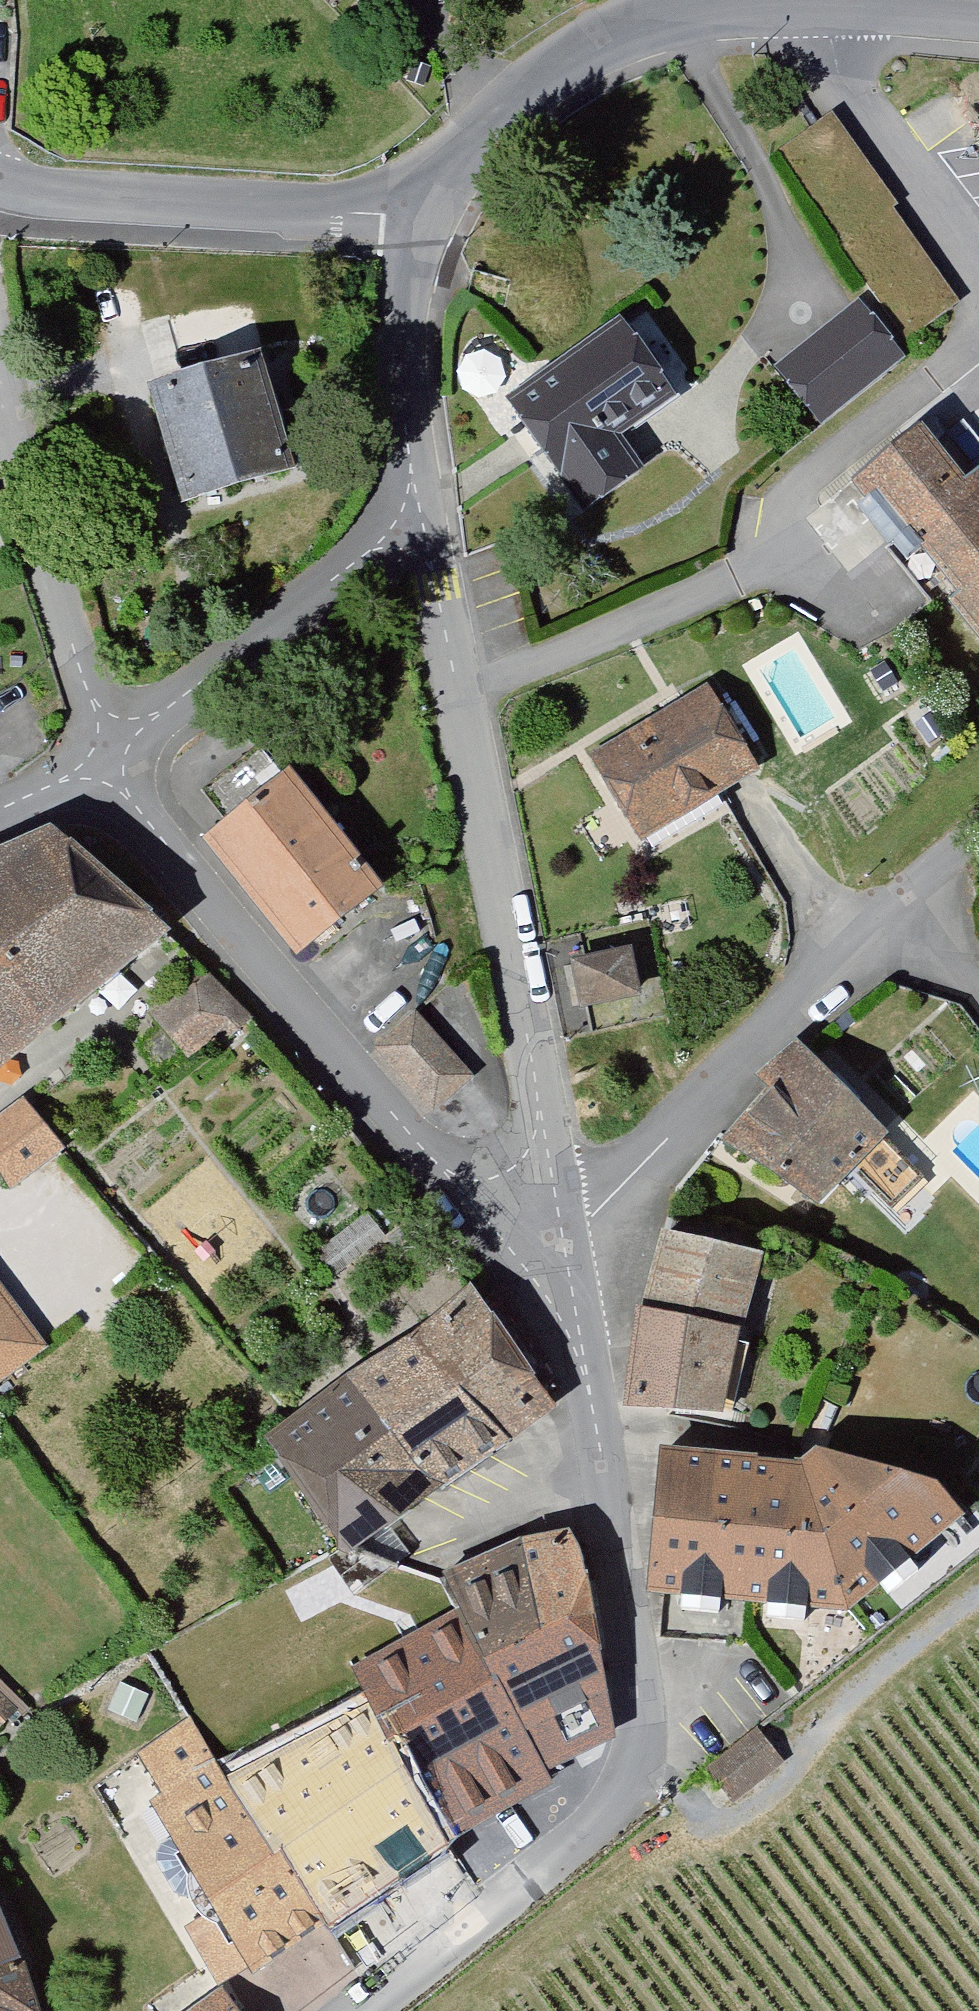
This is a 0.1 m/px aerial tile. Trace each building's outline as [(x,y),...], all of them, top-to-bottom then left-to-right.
[(896,208),(832,116),(778,152),(842,245),(835,250),(899,342),(955,304),(891,212),(896,208)] [(162,370),(197,501),(326,467),(290,335),(275,339),(253,257),(165,256),(194,361),(162,370)] [(897,361),(857,310),(779,370),(819,421),(897,361)] [(507,395),(583,508),(643,468),(620,434),(679,394),(625,315),(507,395)] [(978,624),(978,463),(971,470),(928,417),(854,476),(910,546),(928,532),(969,583),(955,594),(978,624)] [(886,663),(872,671),(883,690),(898,682),(886,663)] [(584,753),(635,841),(759,770),(708,682),(584,753)] [(929,715),(915,723),(926,742),(941,733),(929,715)] [(388,883),(290,764),(202,835),(300,955),(388,883)] [(175,932),(91,832),(0,863),(0,1077),(175,932)] [(572,958),(581,1005),(643,994),(634,946),(572,958)] [(194,1055),(242,1012),(208,974),(160,1016),(194,1055)] [(418,1005),(369,1052),(427,1113),(477,1067),(418,1005)] [(723,1148),(818,1213),(845,1185),(889,1228),(935,1177),(898,1146),(907,1135),(805,1046),(770,1086),(787,1093),(761,1123),(752,1115),(723,1148)] [(0,1124),(0,1166),(14,1187),(72,1149),(38,1099),(0,1124)] [(644,1301),(636,1406),(742,1426),(781,1257),(675,1228),(644,1301)] [(59,1352),(0,1271),(0,1395),(59,1352)] [(472,1283),(415,1332),(510,1442),(556,1405),(499,1322),(472,1283)] [(415,1332),(347,1372),(436,1490),(510,1442),(415,1332)] [(436,1490),(347,1372),(263,1432),(338,1555),(436,1490)] [(648,1593),(864,1614),(978,1526),(978,1492),(968,1477),(934,1464),(828,1451),(820,1459),(679,1448),(660,1467),(648,1593)] [(537,1537),(452,1570),(465,1615),(361,1671),(370,1688),(234,1767),(197,1722),(146,1757),(172,1798),(161,1803),(237,1894),(264,1972),(554,1783),(546,1769),(613,1739),(590,1587),(571,1529),(537,1537)] [(23,1713),(0,1691),(0,1736),(23,1713)] [(779,1757),(756,1729),(711,1764),(734,1792),(779,1757)] [(33,1944),(0,1885),(0,2010),(51,2010),(33,1944)] [(238,1987),(205,2010),(256,2010),(238,1987)]
